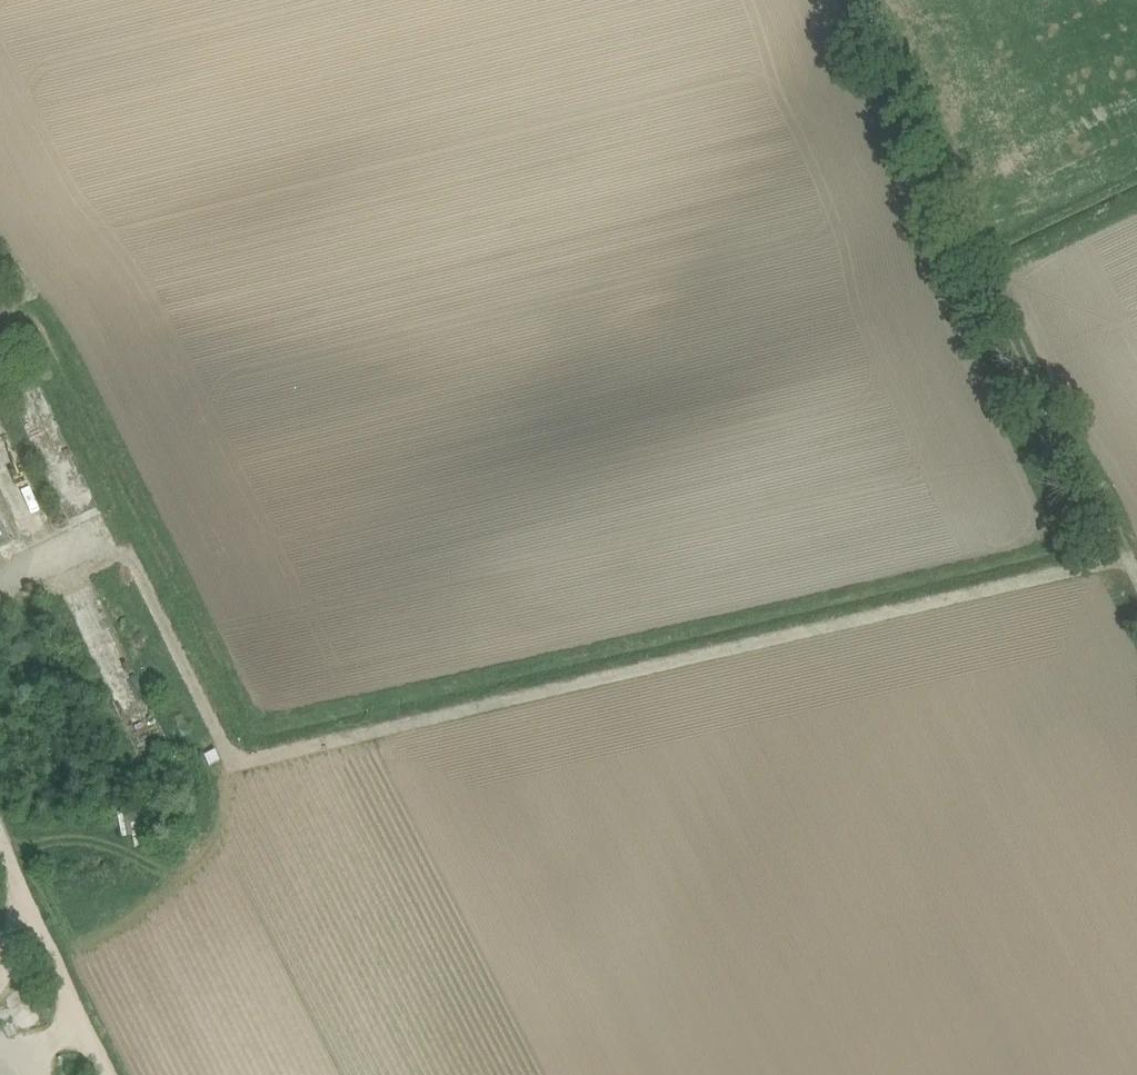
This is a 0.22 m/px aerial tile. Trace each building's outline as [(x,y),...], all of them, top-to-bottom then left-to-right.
[(0,518),(0,553),(14,546),(0,518)] [(114,692),(126,705),(138,694),(126,681),(114,692)] [(127,811),(118,813),(123,836),(134,833),(137,845),(145,843),(138,811),(127,814),(127,811)]
